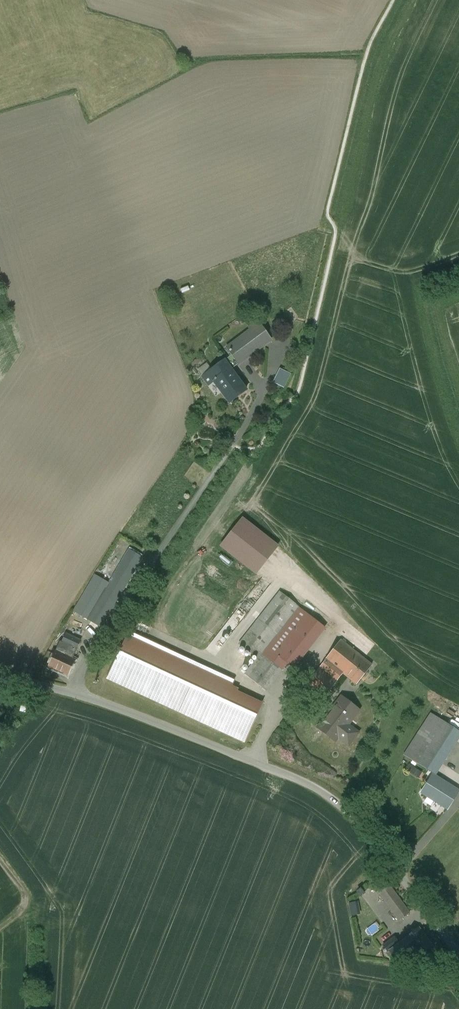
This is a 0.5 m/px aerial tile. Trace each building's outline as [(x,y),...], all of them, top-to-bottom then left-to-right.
[(271,341),(256,322),(248,328),(252,333),(237,344),(235,342),(226,348),(231,356),(238,364),(238,365),(271,341)] [(231,356),(210,372),(216,380),(230,369),(230,370),(238,364),(231,356)] [(230,370),(230,369),(216,380),(214,381),(229,402),(237,397),(246,391),(230,370)] [(140,518),(130,534),(138,540),(149,524),(140,518)] [(105,590),(92,582),(74,611),(74,612),(101,628),(142,558),(129,550),(109,584),(105,590)] [(92,582),(105,590),(109,584),(95,575),(92,582)] [(280,593),(239,644),(257,658),(266,647),(298,607),(280,593)] [(298,607),(266,647),(287,663),(293,668),(325,628),(298,607)] [(85,631),(71,624),(66,634),(81,641),(85,631)] [(129,632),(107,679),(244,742),(262,703),(237,692),(238,690),(231,686),(234,680),(129,632)] [(81,641),(66,634),(62,642),(62,643),(76,650),(81,641)] [(372,665),(340,640),(325,659),(325,660),(342,673),(356,684),(372,665)] [(76,650),(62,643),(62,642),(60,641),(55,652),(56,651),(72,659),(76,650)] [(287,663),(266,647),(257,658),(243,677),(264,693),(287,663)] [(72,659),(56,651),(55,652),(48,667),(68,676),(75,660),(72,659)] [(342,673),(325,660),(320,667),(337,681),(342,673)] [(337,681),(320,667),(306,685),(323,699),(337,681)] [(341,698),(318,728),(335,740),(340,733),(347,739),(353,731),(356,734),(357,733),(346,725),(358,711),(341,698)] [(439,700),(430,714),(442,722),(452,708),(439,700)] [(403,755),(435,775),(435,774),(458,737),(458,733),(442,722),(430,714),(403,755)] [(458,791),(432,774),(420,793),(447,810),(458,791)] [(409,913),(380,873),(359,889),(371,906),(371,905),(388,929),(409,913)] [(388,929),(371,905),(371,906),(360,914),(377,937),(388,929)] [(418,928),(404,939),(405,940),(412,948),(418,956),(431,946),(418,928)] [(394,937),(382,946),(387,952),(399,943),(394,937)] [(405,940),(389,952),(397,962),(397,961),(396,960),(412,948),(405,940)]
